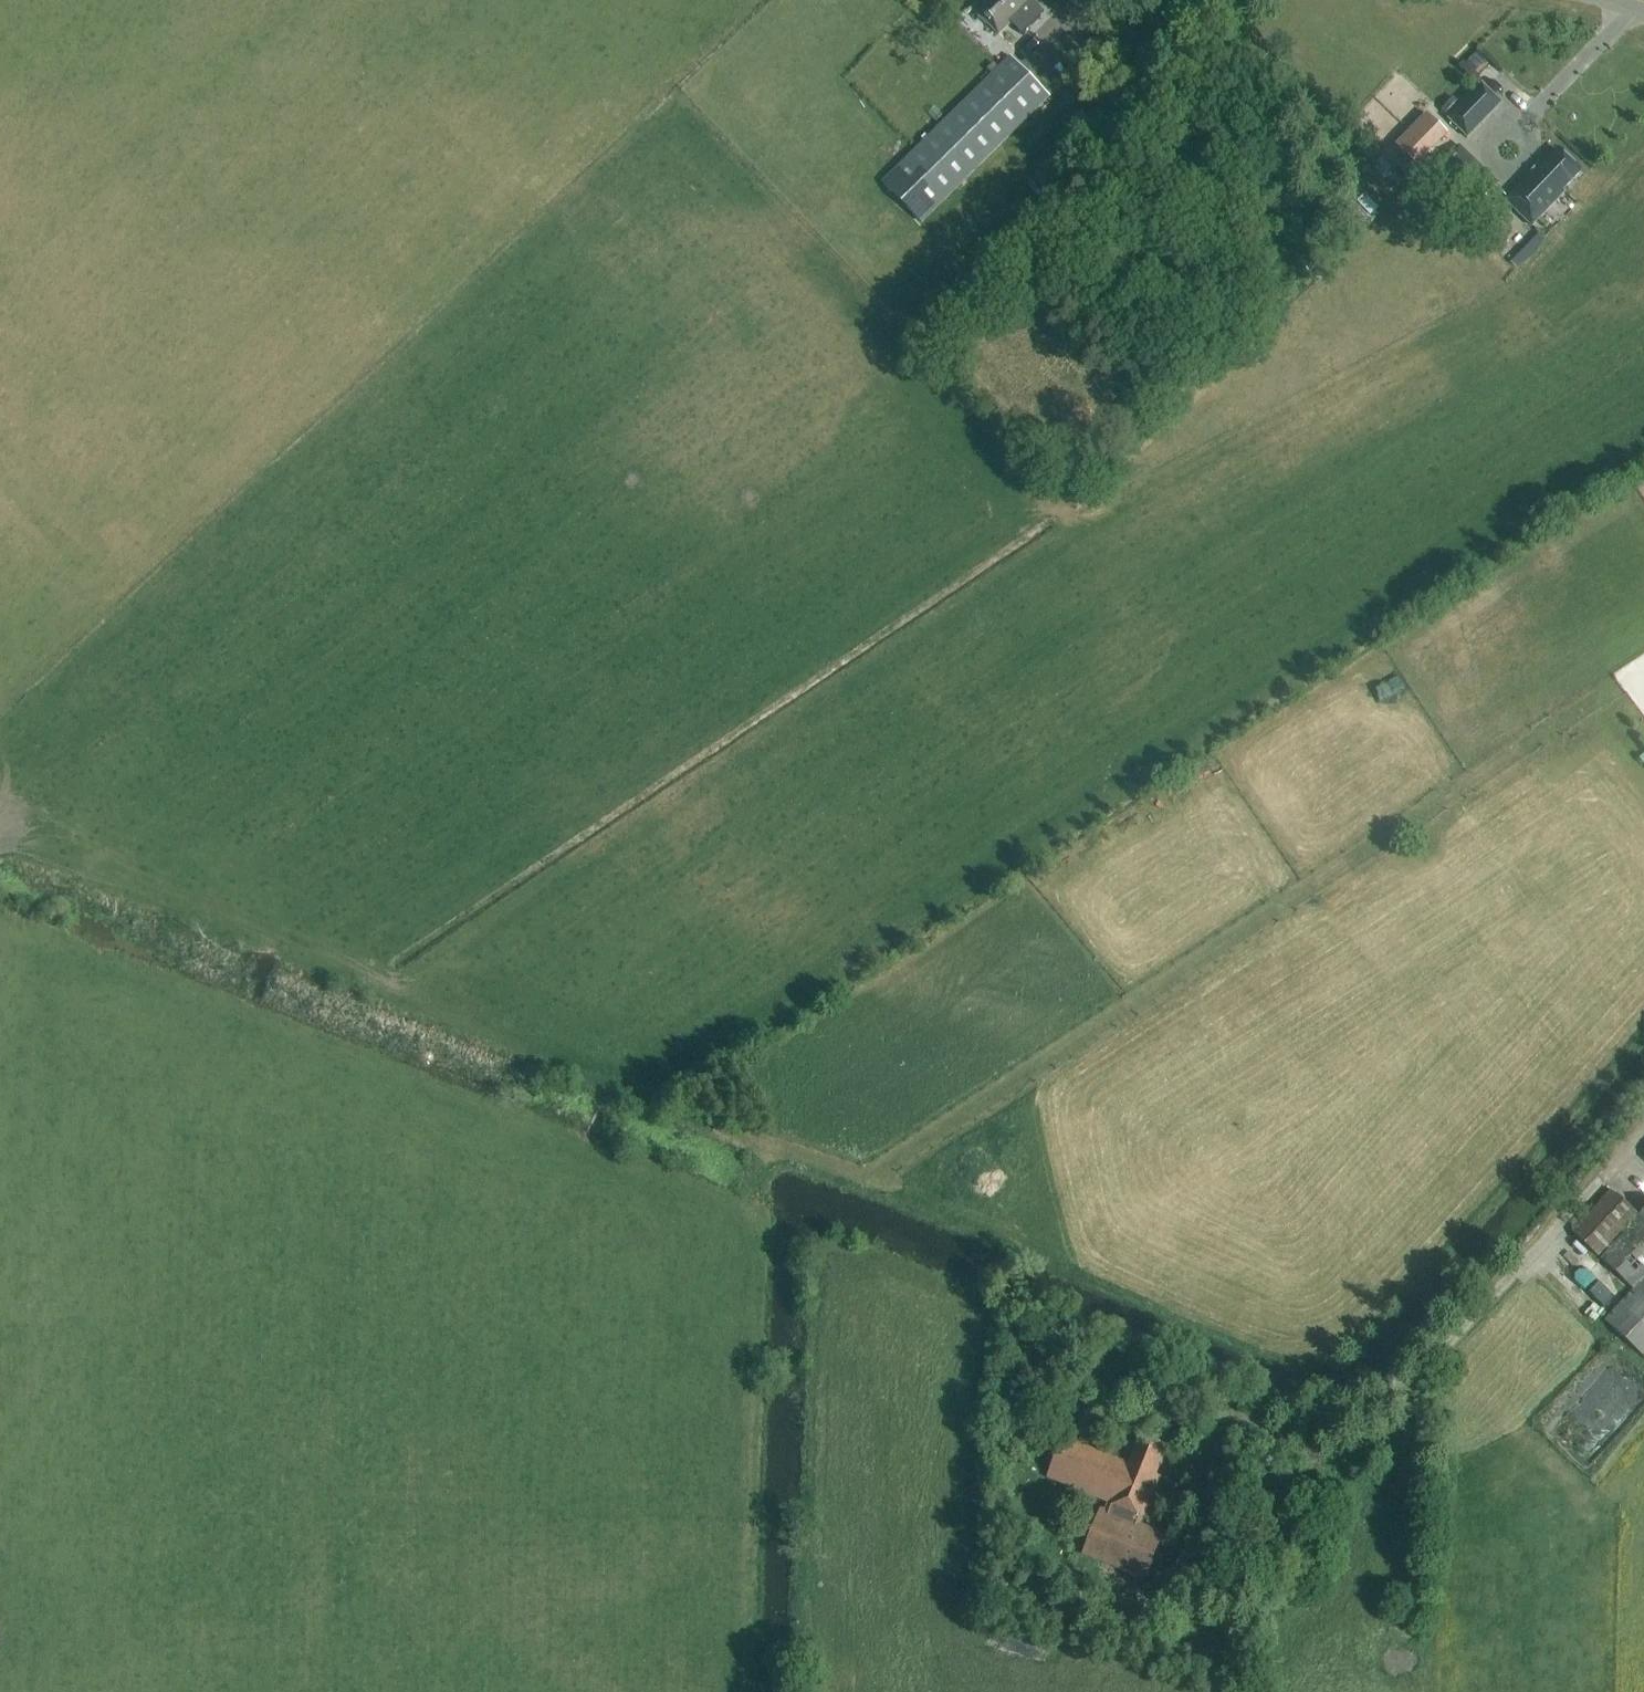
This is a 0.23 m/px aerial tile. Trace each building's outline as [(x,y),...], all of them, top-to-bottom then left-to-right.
[(973,10),(999,37),(1011,25),(1021,35),(1044,13),(1033,3),(1036,0),(982,0),(973,10)] [(921,225),(1050,98),(1009,57),(881,184),(921,225)] [(1468,140),(1503,104),(1482,84),(1447,119),(1468,140)] [(1396,142),(1418,165),(1451,134),(1429,111),(1396,142)] [(1479,203),(1498,184),(1460,147),(1441,166),(1479,203)] [(1580,173),(1558,151),(1540,170),(1538,168),(1506,201),(1532,226),(1564,193),(1562,191),(1580,173)] [(1357,229),(1381,208),(1368,194),(1344,215),(1357,229)] [(1597,1257),(1636,1214),(1610,1191),(1571,1234),(1597,1257)] [(1598,1259),(1633,1290),(1604,1321),(1643,1358),(1643,1209),(1598,1259)] [(1140,1527),(1160,1478),(1156,1477),(1167,1449),(1140,1438),(1128,1466),(1063,1440),(1047,1478),(1111,1504),(1109,1509),(1106,1508),(1104,1512),(1100,1511),(1082,1557),(1146,1582),(1164,1536),(1140,1527)]
